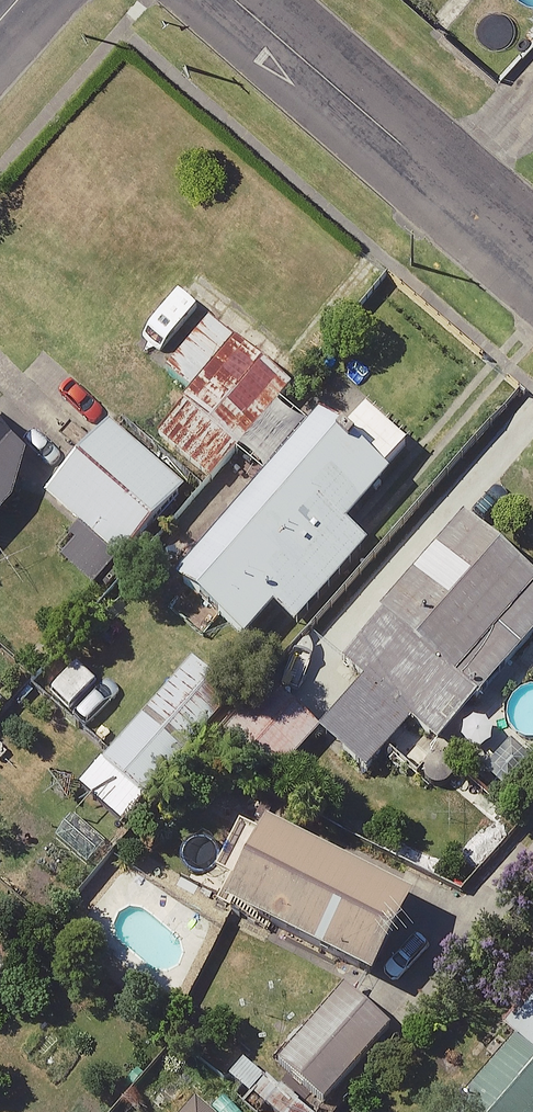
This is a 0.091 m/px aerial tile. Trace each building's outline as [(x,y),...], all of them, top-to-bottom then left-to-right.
[(219,293),(199,275),(108,378),(128,395),(219,293)] [(232,343),(209,324),(164,375),(187,394),(228,348),(232,343)] [(285,395),(228,348),(154,437),(211,484),(285,395)] [(409,447),(367,410),(338,443),(380,479),(409,447)] [(338,443),(316,423),(173,585),(244,647),(272,616),(292,634),(367,549),(347,530),(387,485),(380,479),(338,443)] [(188,495),(107,426),(44,500),(124,569),(188,495)] [(12,508),(24,459),(0,438),(0,521),(12,508)] [(463,523),(340,662),(363,683),(412,725),(438,748),(532,641),(532,584),(463,523)] [(197,657),(105,763),(148,800),(240,694),(197,657)] [(363,683),(320,731),(368,774),(412,725),(363,683)] [(225,736),(275,780),(321,728),(271,684),(225,736)] [(411,908),(264,835),(223,916),(370,990),(411,908)] [(349,984),(280,1062),(327,1103),(396,1026),(349,984)] [(507,1030),(532,1052),(532,999),(507,1030)] [(453,1111),(532,1111),(532,1062),(509,1043),(453,1111)] [(198,1100),(187,1111),(211,1111),(198,1100)]
